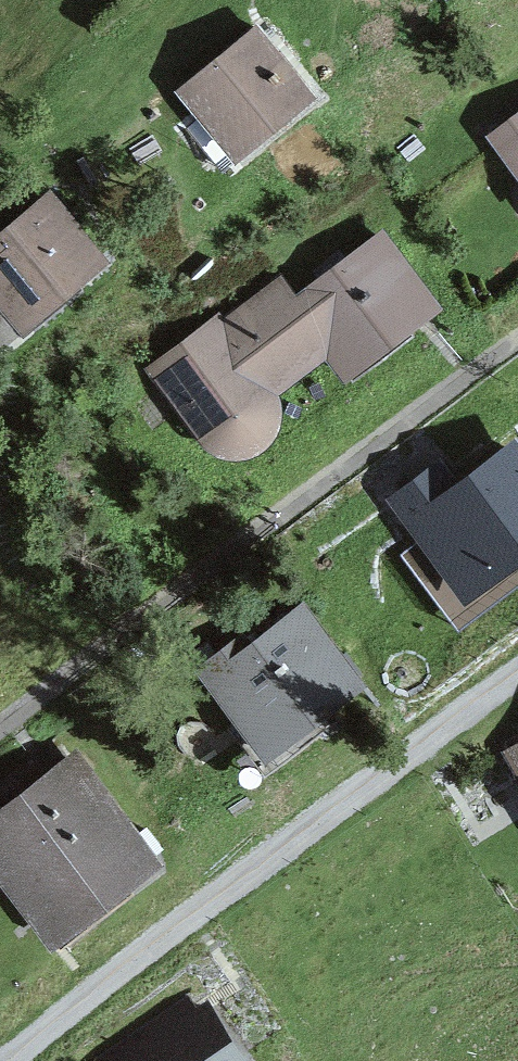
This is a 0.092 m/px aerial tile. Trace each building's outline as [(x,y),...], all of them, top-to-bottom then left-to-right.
[(254,35),(188,89),(238,149),(304,95),(254,35)] [(498,133),(517,161),(517,119),(498,133)] [(0,242),(0,293),(24,321),(96,260),(47,203),(0,242)] [(347,371),(432,305),(383,237),(294,304),(282,285),(158,375),(191,431),(215,450),(246,450),(271,430),(282,404),(270,384),(329,347),(347,371)] [(469,584),(517,549),(517,461),(511,452),(447,497),(442,489),(415,509),(469,584)] [(206,668),(267,749),(355,684),(302,613),(253,650),(245,639),(206,668)] [(53,931),(146,860),(73,765),(0,820),(0,862),(53,931)] [(212,1008),(199,1016),(191,1005),(107,1060),(247,1060),(212,1008)]
